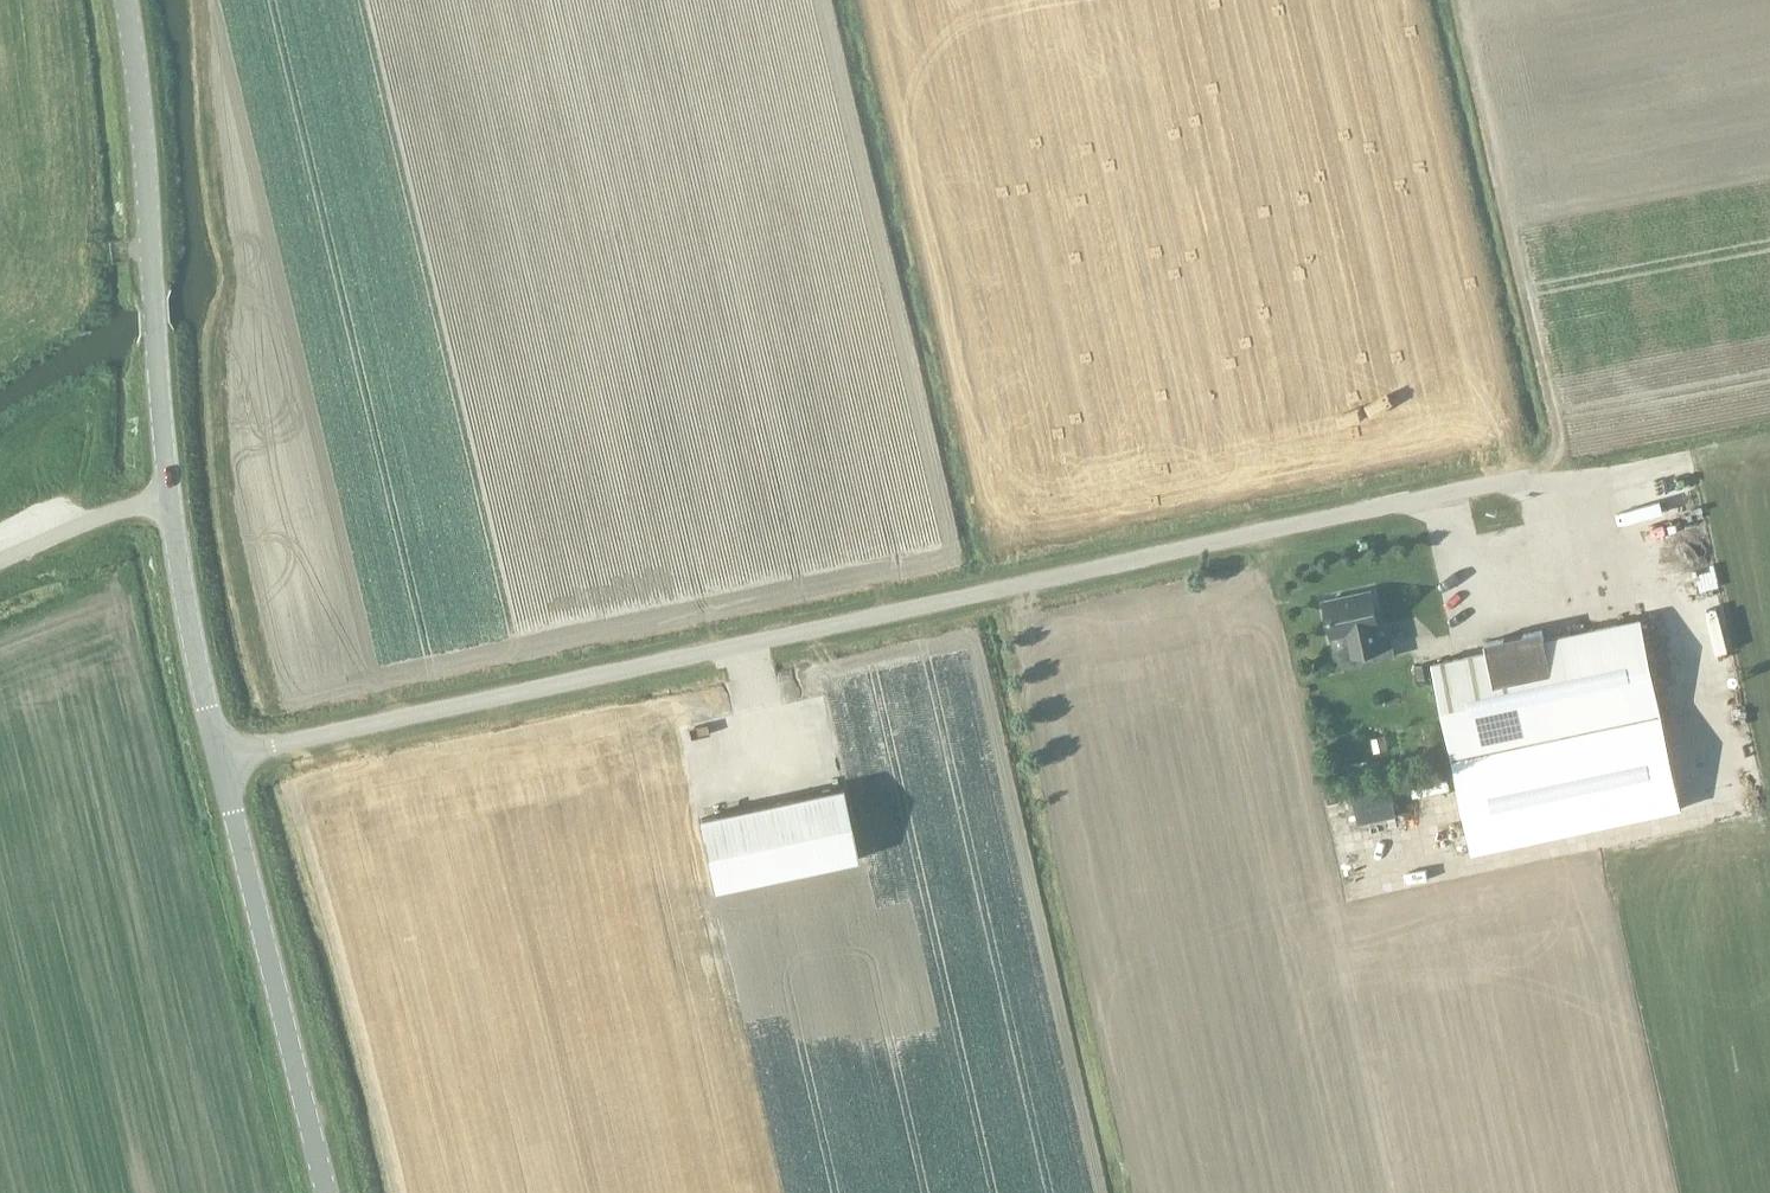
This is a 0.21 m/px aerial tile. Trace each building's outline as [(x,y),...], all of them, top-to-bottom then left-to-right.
[(1642,563),(1628,566),(1632,584),(1646,580),(1642,563)] [(1371,591),(1324,601),(1332,637),(1348,633),(1353,656),(1380,651),(1375,627),(1378,627),(1371,591)] [(1641,618),(1433,663),(1473,853),(1681,809),(1641,618)] [(858,858),(843,788),(699,819),(714,889),(858,858)]
